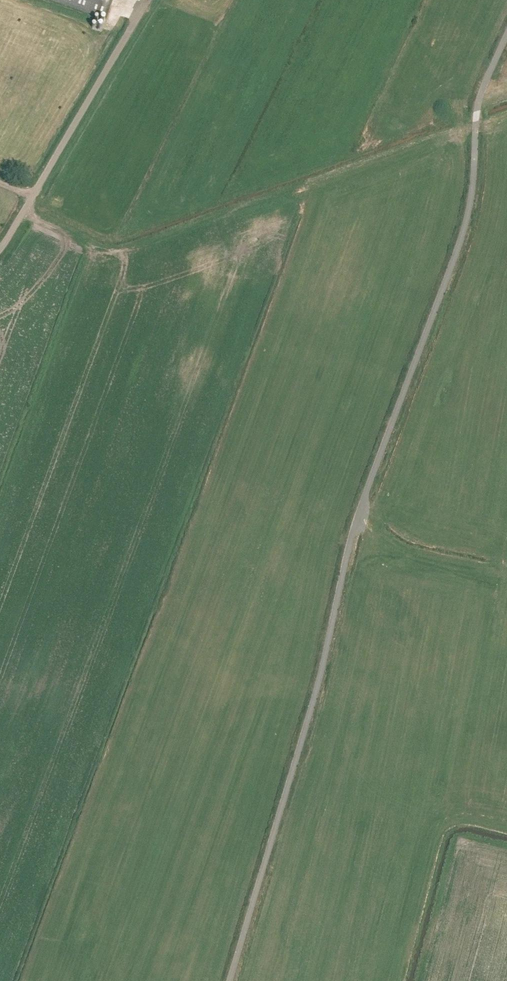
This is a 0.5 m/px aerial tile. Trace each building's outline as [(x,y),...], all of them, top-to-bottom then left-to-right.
[(113,0),(49,0),(107,19),(113,0)]
